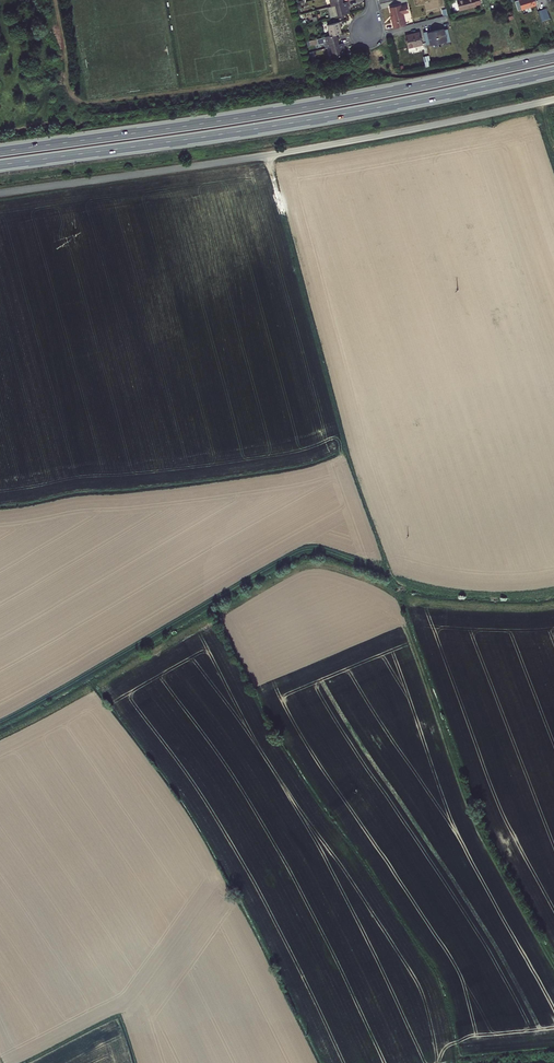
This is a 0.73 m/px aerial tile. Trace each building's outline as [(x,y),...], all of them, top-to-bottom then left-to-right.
[(480,5),(479,0),(457,0),(460,12),(477,7),(477,6),(480,5)] [(537,4),(536,0),(520,0),(523,9),(537,4)] [(349,8),(351,8),(350,2),(346,3),(337,5),(340,15),(350,13),(349,8)] [(392,20),(395,28),(406,25),(403,14),(409,12),(407,5),(399,7),(399,5),(388,8),(391,20),(392,20)] [(542,21),(551,19),(547,8),(539,11),(542,21)] [(341,27),(342,27),(341,22),(328,25),(331,36),(336,34),(342,33),(341,27)] [(438,42),(446,40),(443,29),(436,30),(438,42)] [(436,30),(424,33),(427,45),(438,42),(436,30)] [(408,48),(423,44),(420,32),(405,35),(408,48)] [(331,47),(340,44),(339,40),(337,40),(336,34),(331,36),(326,37),(328,47),(331,47)] [(344,50),(345,49),(344,43),(340,44),(331,47),(334,57),(345,54),(344,50)]
